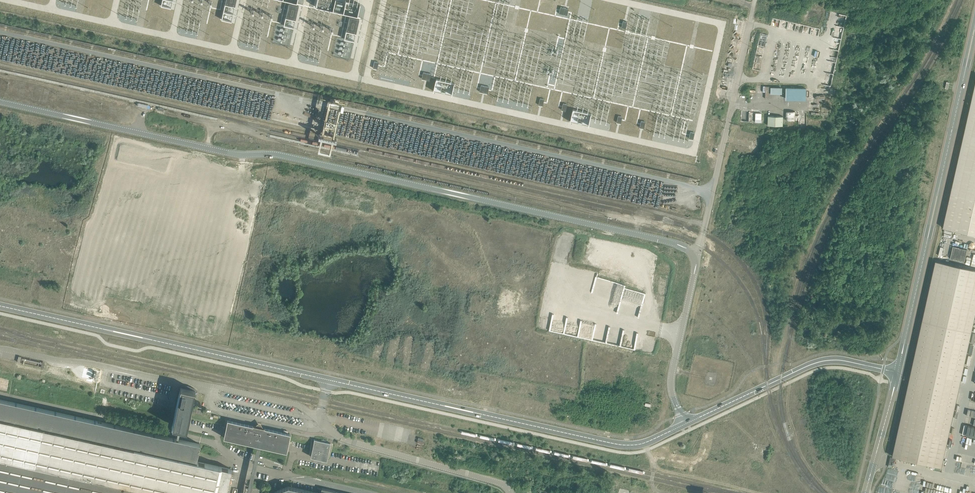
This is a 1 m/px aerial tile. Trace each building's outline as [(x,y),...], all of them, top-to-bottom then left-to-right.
[(315,6),(332,10),(335,0),(316,0),(315,6)] [(288,3),(285,17),(295,20),(298,5),(288,3)] [(349,17),(346,31),(356,33),(359,19),(349,17)] [(436,78),(434,91),(452,94),(455,82),(436,78)] [(782,93),(782,87),(763,86),(763,92),(764,92),(764,97),(770,97),(770,93),(782,93)] [(786,87),(786,99),(806,99),(806,87),(786,87)] [(573,109),(570,121),(589,125),(592,113),(573,109)] [(787,111),(786,120),(795,120),(795,111),(787,111)] [(783,125),(783,116),(768,116),(767,125),(783,125)] [(967,249),(953,246),(950,258),(964,262),(967,249)] [(969,250),(966,262),(974,264),(974,252),(969,250)] [(892,456),(941,467),(943,458),(944,450),(958,390),(959,382),(974,312),(974,269),(936,261),(935,260),(892,456)] [(174,416),(172,425),(186,428),(186,426),(188,420),(188,419),(188,418),(188,417),(190,411),(190,408),(193,396),(193,394),(194,392),(193,392),(190,390),(189,389),(190,388),(189,387),(187,387),(186,387),(186,388),(184,389),(181,389),(180,389),(174,415),(174,416)] [(228,482),(230,474),(231,471),(231,468),(231,467),(230,467),(230,469),(226,468),(223,467),(219,466),(219,465),(218,465),(218,466),(207,464),(208,463),(208,462),(207,462),(207,463),(206,463),(201,462),(196,461),(196,460),(197,460),(196,460),(197,456),(197,455),(199,449),(199,448),(200,444),(199,443),(199,444),(193,442),(188,441),(187,441),(181,440),(176,438),(175,438),(170,437),(164,436),(165,436),(164,436),(164,435),(163,436),(158,434),(153,433),(152,433),(146,432),(141,431),(141,430),(140,430),(135,429),(129,428),(128,428),(123,427),(118,425),(117,425),(111,424),(106,423),(105,422),(105,423),(99,421),(94,420),(93,420),(88,419),(82,418),(82,417),(81,417),(76,416),(71,415),(70,415),(64,414),(59,412),(58,412),(53,411),(47,410),(47,409),(46,409),(41,408),(36,407),(35,407),(29,406),(24,404),(23,404),(19,403),(16,403),(14,402),(12,402),(11,401),(11,402),(6,400),(0,399),(0,492),(226,492),(228,482)] [(224,436),(223,437),(286,451),(286,450),(288,440),(290,434),(266,428),(265,428),(261,427),(257,426),(244,423),(227,420),(226,425),(226,426),(224,436)] [(313,446),(310,456),(326,460),(328,451),(330,443),(327,442),(321,441),(314,439),(313,446)] [(252,462),(256,463),(261,445),(257,444),(252,462)]
